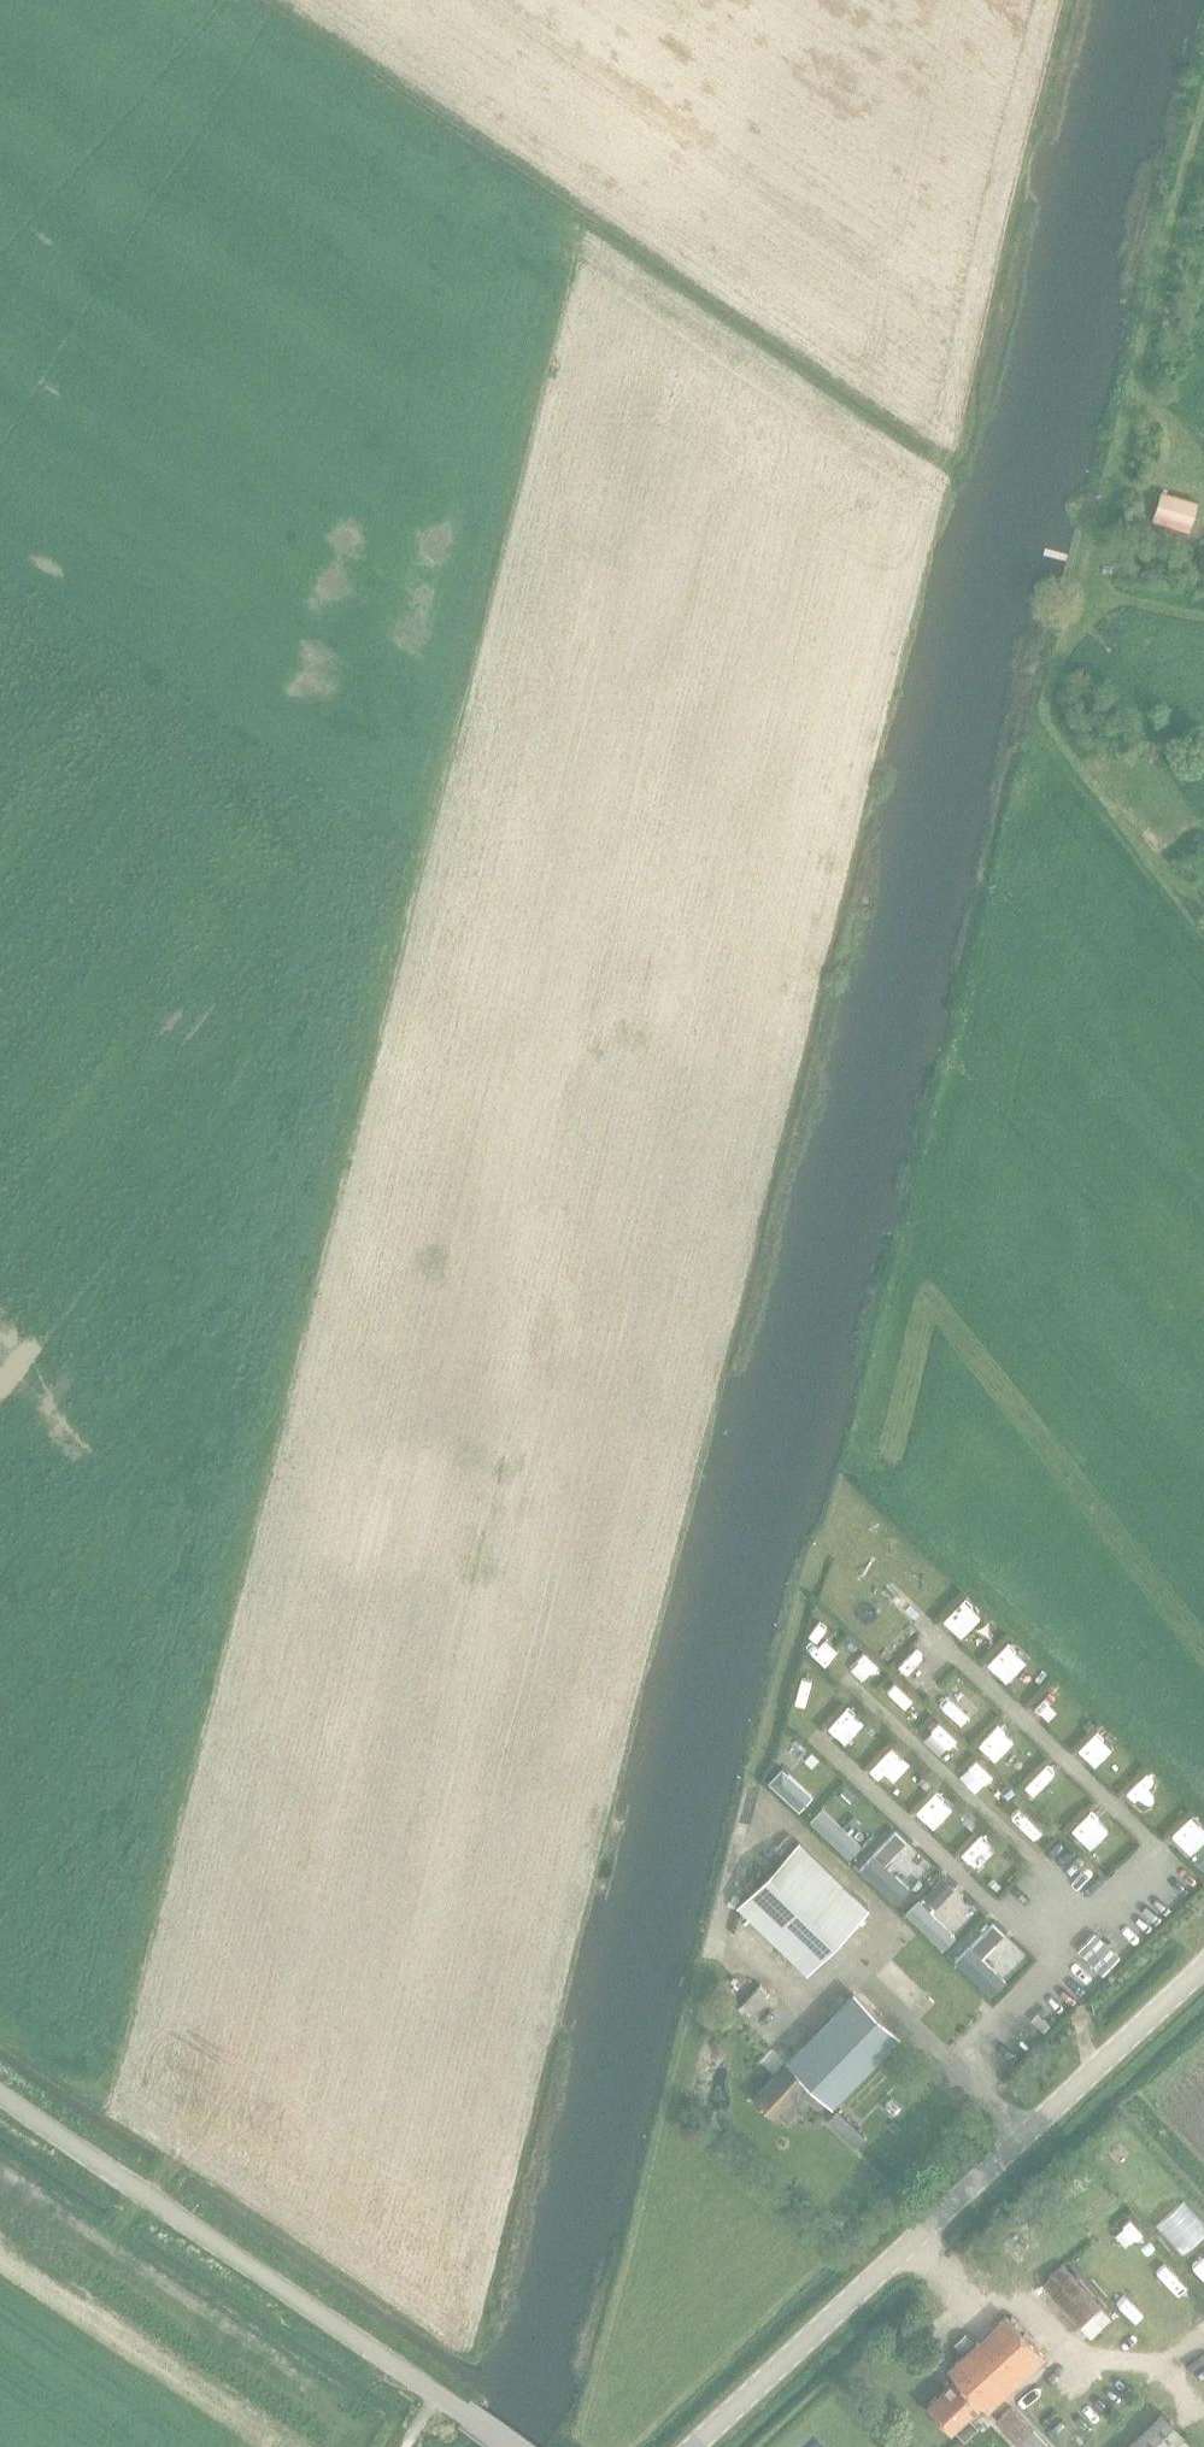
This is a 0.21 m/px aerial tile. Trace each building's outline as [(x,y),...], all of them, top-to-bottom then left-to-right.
[(1202,502),(1167,492),(1157,525),(1193,535),(1202,502)] [(797,1840),(735,1904),(805,1971),(867,1907),(797,1840)] [(1095,1933),(1079,1950),(1102,1972),(1118,1956),(1095,1933)] [(817,2092),(831,2105),(900,2035),(854,1991),(786,2061),(786,2062),(753,2096),(773,2115),(798,2089),(810,2100),(817,2092)] [(826,2120),(854,2147),(864,2137),(836,2110),(826,2120)] [(1080,2328),(1088,2337),(1108,2319),(1100,2310),(1060,2266),(1040,2284),(1080,2328)] [(999,2393),(1042,2353),(1005,2314),(947,2368),(956,2377),(925,2405),(950,2432),(979,2406),(1017,2446),(1050,2446),(999,2393)] [(1184,2436),(1160,2410),(1121,2446),(1173,2446),(1184,2436)]
